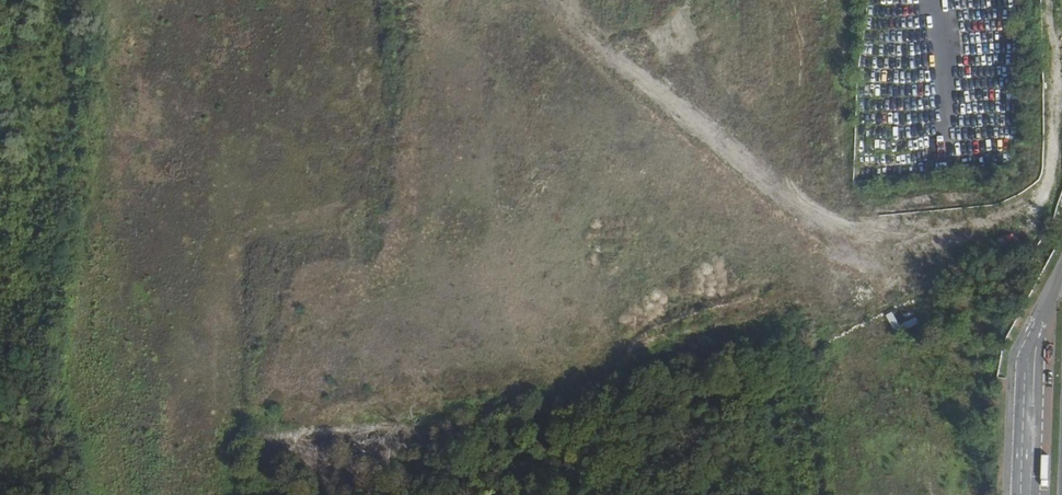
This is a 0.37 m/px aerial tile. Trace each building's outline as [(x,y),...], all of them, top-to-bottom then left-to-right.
[(895,313),(889,316),(895,330),(901,328),(895,313)]
